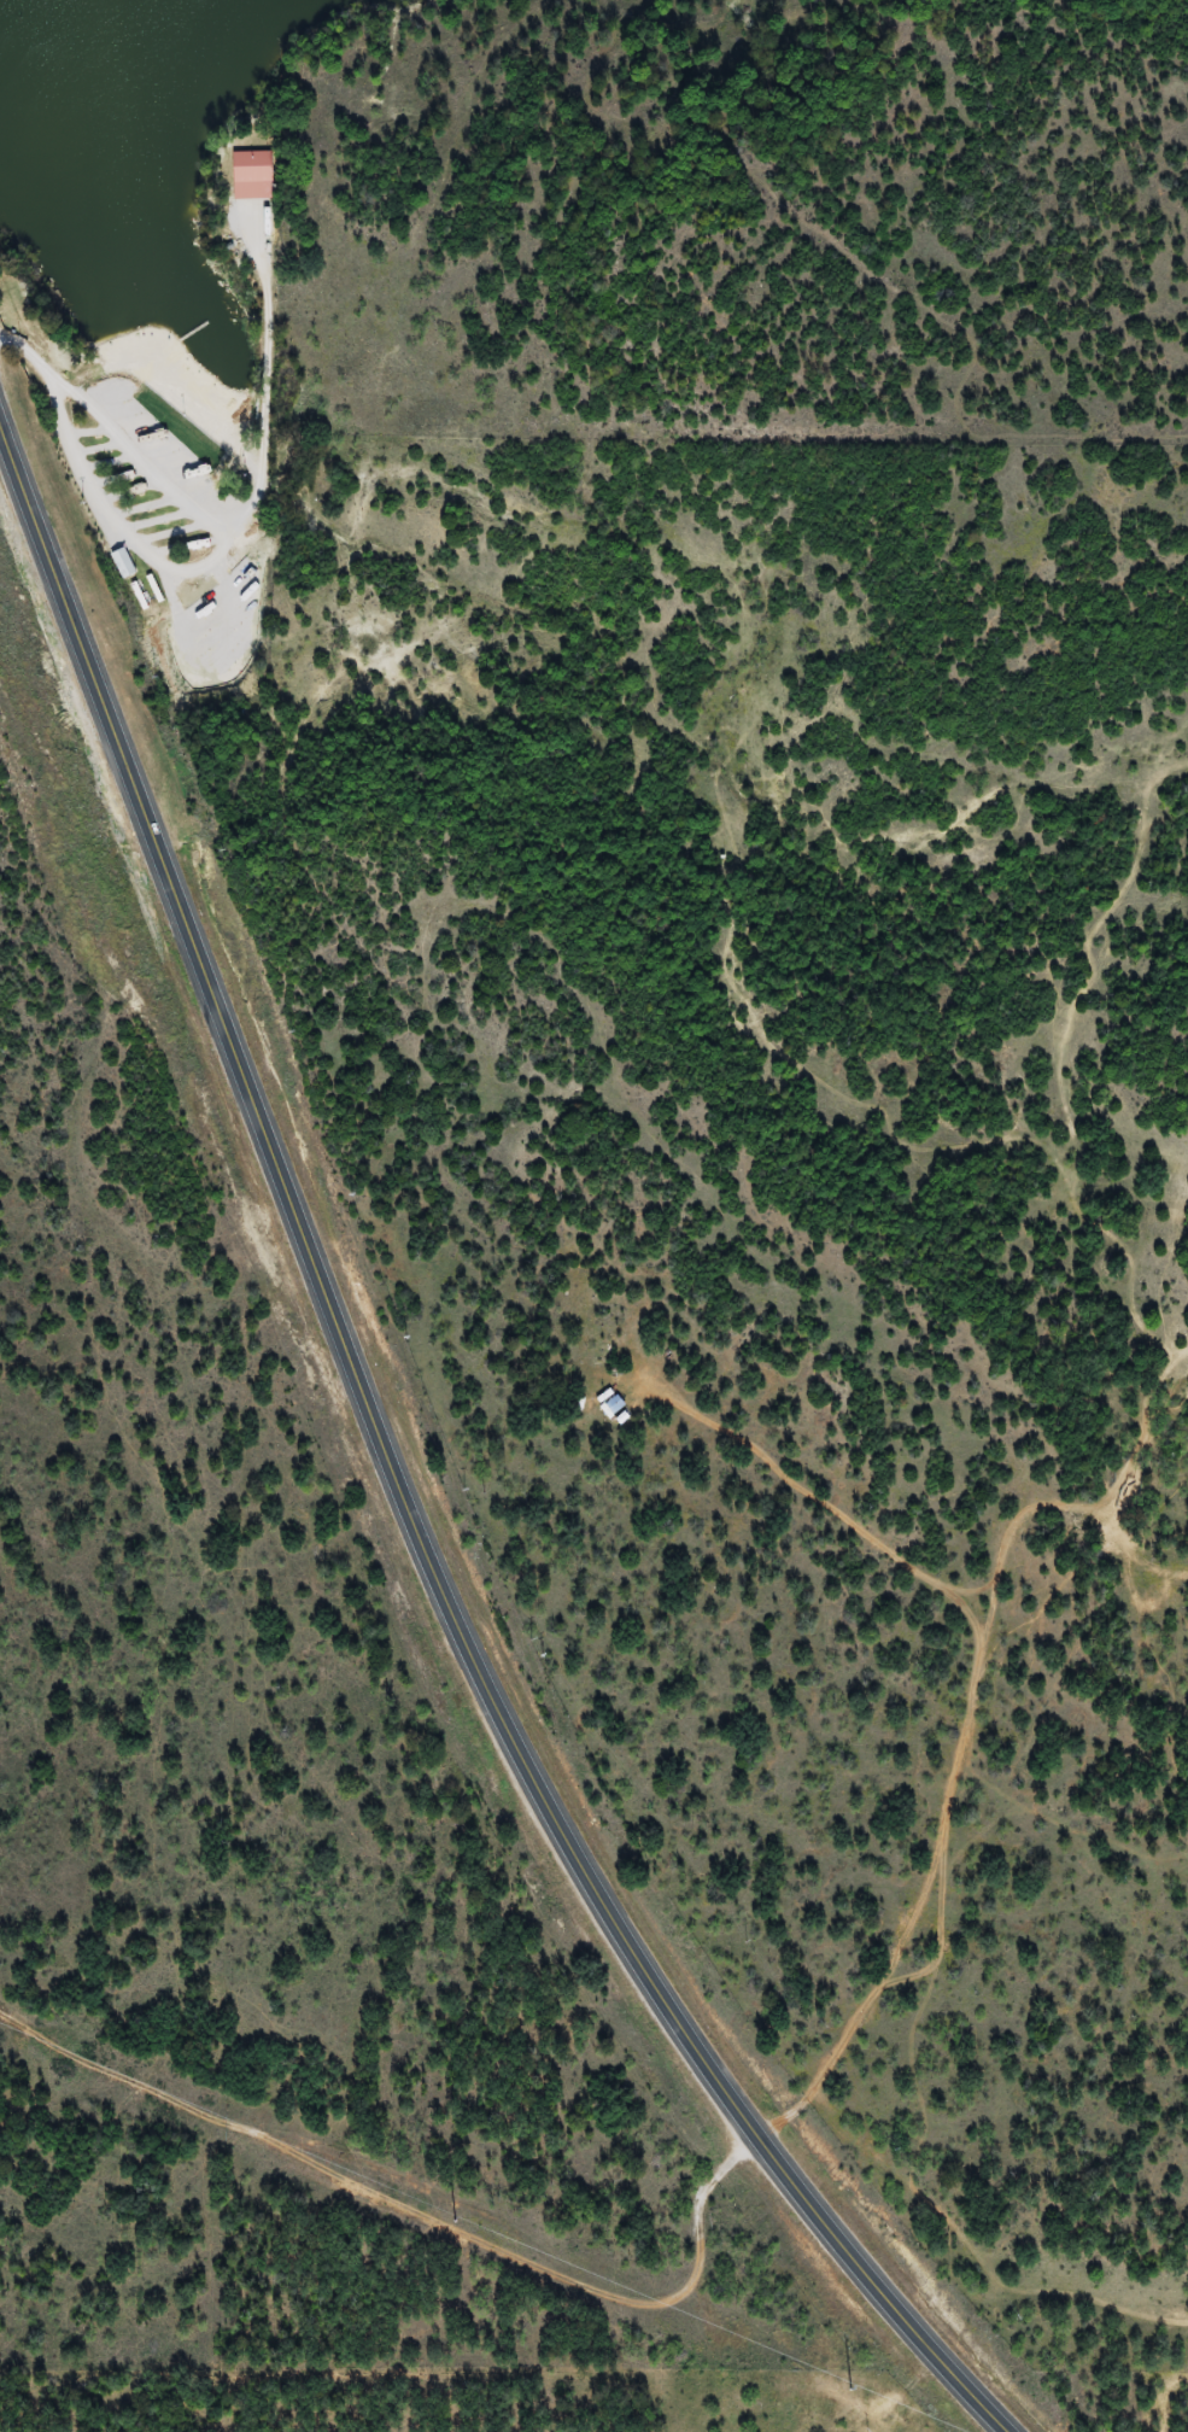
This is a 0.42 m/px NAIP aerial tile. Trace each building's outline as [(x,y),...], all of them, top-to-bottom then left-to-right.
[(274,200),(274,153),(233,153),(233,200),(274,200)] [(137,574),(123,549),(110,556),(123,581),(137,574)]
